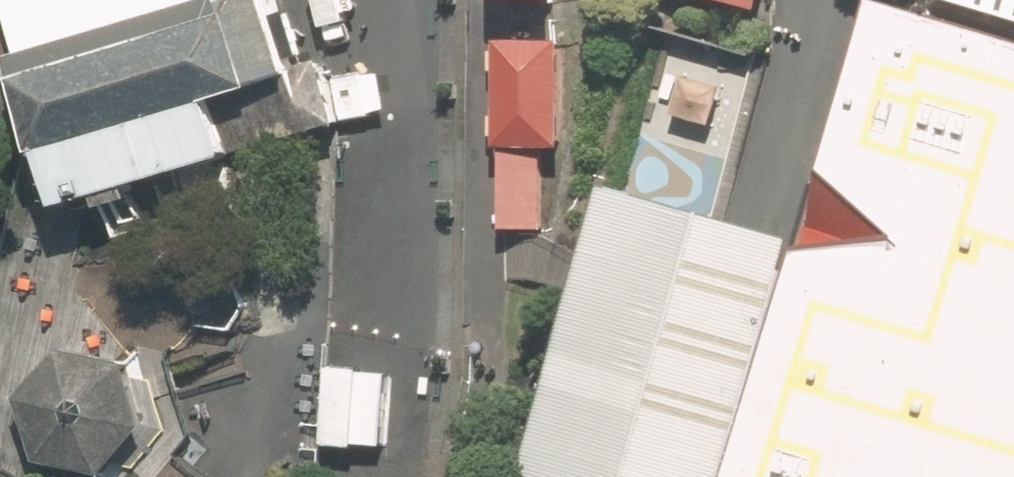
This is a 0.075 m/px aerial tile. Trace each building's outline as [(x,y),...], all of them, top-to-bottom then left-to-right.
[(20,67),(62,209),(210,165),(234,158),(216,100),(300,75),(278,0),(246,0),(223,7),(20,67)] [(765,10),(768,0),(725,0),(765,10)] [(802,232),(733,476),(1013,476),(1013,32),(935,9),(908,0),(869,0),(802,232)] [(935,9),(1013,32),(1013,0),(938,0),(935,9)] [(506,45),(503,154),(543,154),(568,155),(570,46),(506,45)] [(543,154),(503,154),(503,226),(542,226),(543,154)] [(535,476),(733,476),(802,232),(762,225),(712,208),(618,181),(535,476)] [(78,341),(33,390),(53,451),(116,467),(162,417),(139,356),(78,341)]
